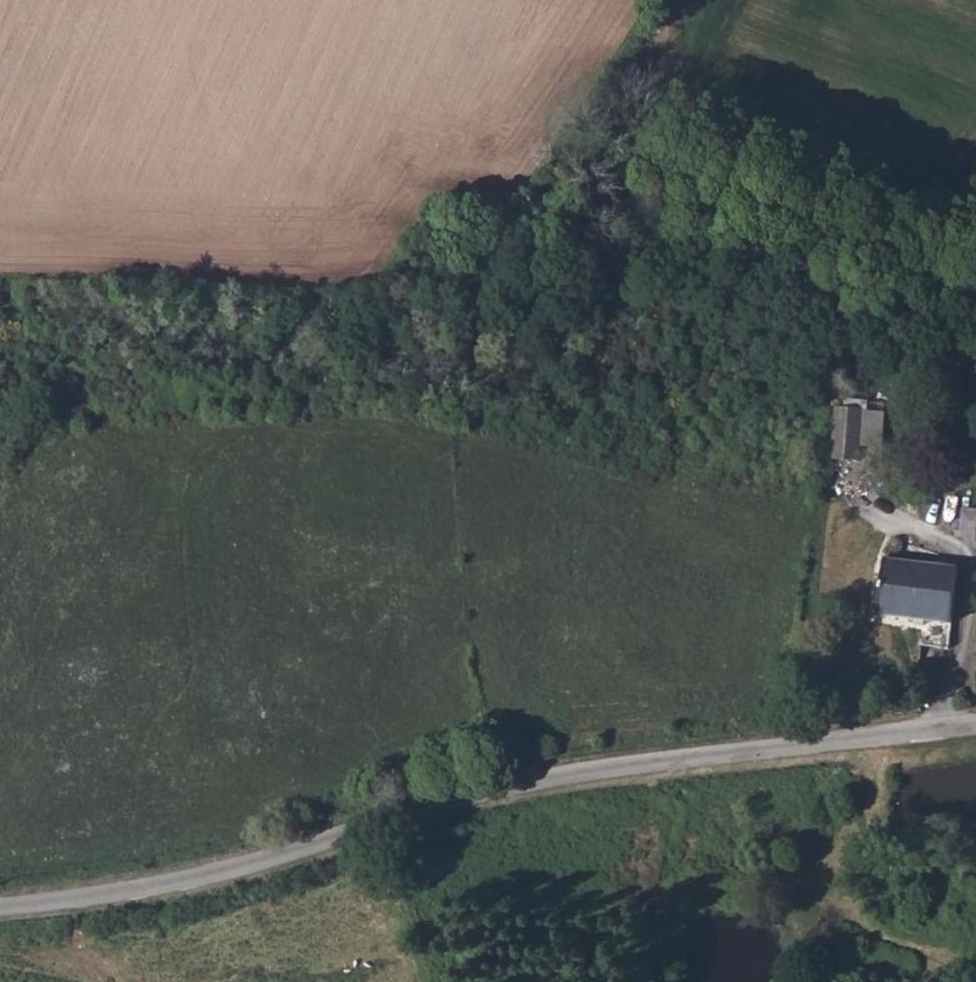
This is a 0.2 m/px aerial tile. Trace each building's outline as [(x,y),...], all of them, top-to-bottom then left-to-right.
[(881,414),(874,456),(903,460),(908,417),(881,414)] [(961,646),(973,565),(898,555),(891,607),(935,616),(931,643),(961,646)]
